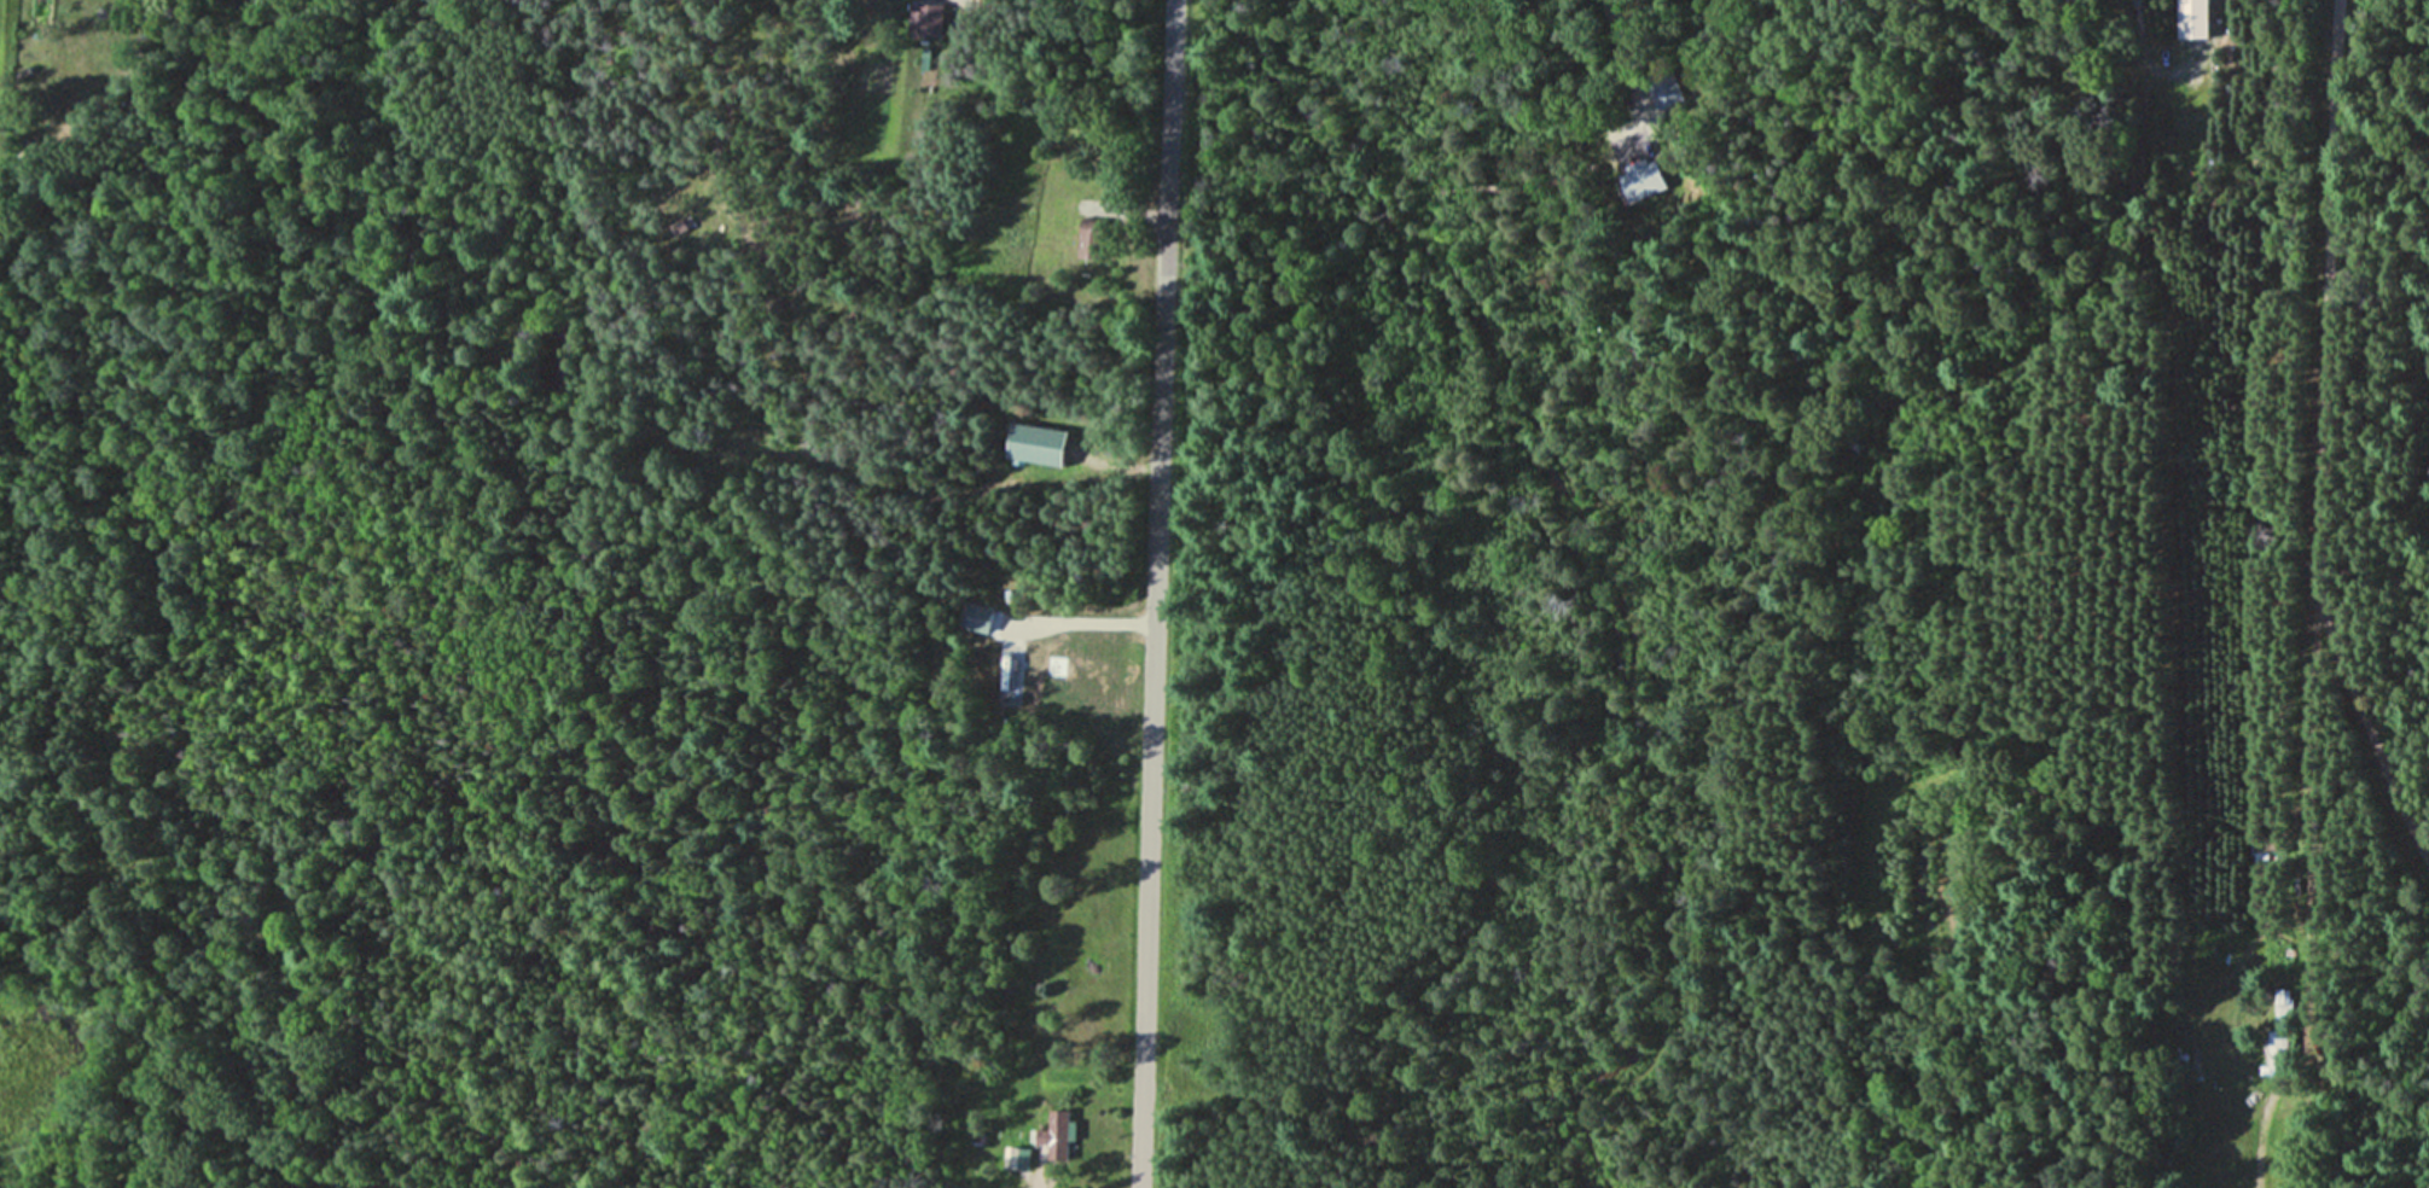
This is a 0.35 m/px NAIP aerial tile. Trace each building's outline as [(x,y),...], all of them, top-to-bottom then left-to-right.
[(2201,0),(2171,0),(2171,40),(2201,40),(2201,0)] [(1039,1147),(1051,1147),(1051,1160),(1072,1160),(1072,1143),(1078,1143),(1078,1121),(1072,1121),(1072,1111),(1052,1111),(1053,1130),(1039,1130),(1039,1147)]
